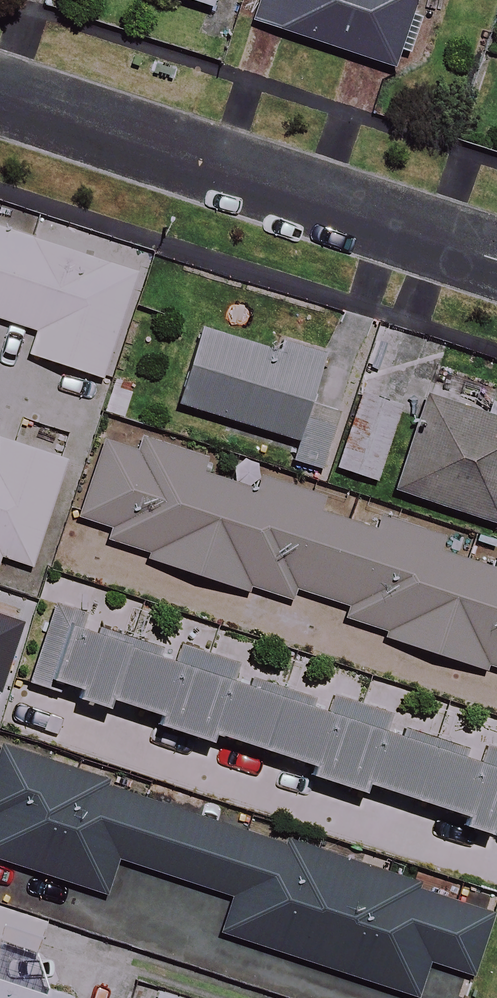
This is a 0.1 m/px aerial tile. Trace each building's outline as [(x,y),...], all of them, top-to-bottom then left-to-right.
[(210,8),(213,0),(186,0),(210,8)] [(255,22),(394,68),(416,0),(262,0),(255,22)] [(38,332),(30,355),(101,380),(136,276),(0,229),(0,319),(38,332)] [(278,351),(202,328),(179,405),(302,442),(296,462),(323,470),(338,421),(307,412),(325,354),(281,340),(278,351)] [(439,369),(399,493),(496,524),(496,421),(490,419),(496,398),(496,387),(439,369)] [(405,405),(364,391),(338,468),(379,481),(405,405)] [(111,424),(79,518),(112,530),(108,543),(288,605),(292,594),(394,629),(391,636),(496,673),(496,568),(322,508),(324,503),(251,478),(247,489),(202,473),(208,458),(111,424)] [(0,556),(33,566),(67,461),(0,439),(0,556)] [(42,596),(14,683),(59,697),(62,686),(77,691),(74,701),(113,714),(116,703),(162,717),(159,727),(210,743),(213,735),(312,766),(310,775),(362,792),(364,785),(461,816),(459,822),(496,834),(496,833),(496,713),(49,572),(42,596)] [(4,754),(0,767),(0,861),(109,897),(121,860),(231,896),(219,933),(417,997),(420,997),(432,963),(469,975),(489,913),(4,754)] [(0,908),(0,941),(38,954),(48,923),(0,908)] [(0,981),(0,997),(57,997),(0,981)]
